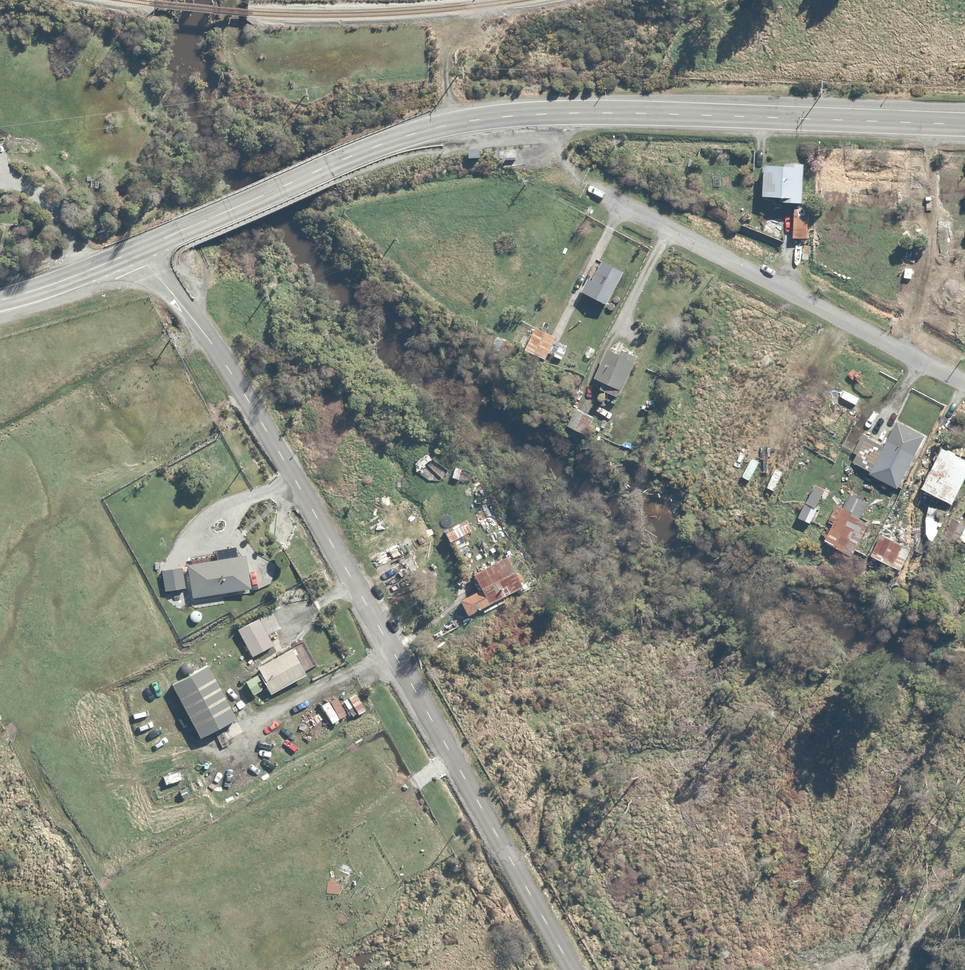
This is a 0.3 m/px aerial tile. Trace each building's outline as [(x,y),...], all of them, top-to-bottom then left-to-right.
[(802,167),(762,165),(761,198),(777,199),(777,204),(801,205),(802,167)] [(791,208),(791,238),(808,239),(808,208),(791,208)] [(590,276),(582,291),(608,304),(625,270),(603,259),(594,278),(590,276)] [(553,343),(556,335),(536,325),(523,352),(553,367),(563,348),(553,343)] [(634,349),(618,342),(614,351),(608,348),(595,376),(604,380),(600,387),(619,396),(638,356),(632,353),(634,349)] [(586,434),(594,417),(572,407),(564,424),(586,434)] [(926,436),(897,420),(883,445),(862,433),(853,451),(839,444),(833,454),(852,465),(854,462),(871,471),(870,473),(898,488),(926,436)] [(921,487),(951,503),(964,478),(964,457),(944,445),(921,487)] [(824,539),(852,555),(871,522),(863,517),(870,505),(850,493),(842,507),(837,504),(827,520),(832,523),(824,539)] [(954,517),(940,541),(961,552),(964,545),(964,523),(954,517)] [(881,532),(870,554),(901,570),(912,548),(881,532)] [(246,554),(186,564),(190,597),(251,588),(246,554)] [(505,554),(471,572),(480,588),(459,599),(467,615),(522,586),(505,554)] [(183,566),(160,569),(163,591),(186,588),(183,566)] [(271,610),(236,629),(251,657),(272,645),(267,637),(282,629),(271,610)] [(256,665),(259,671),(245,679),(251,692),(265,685),(270,694),(307,674),(291,646),(256,665)] [(234,716),(205,662),(165,683),(195,738),(234,716)]
